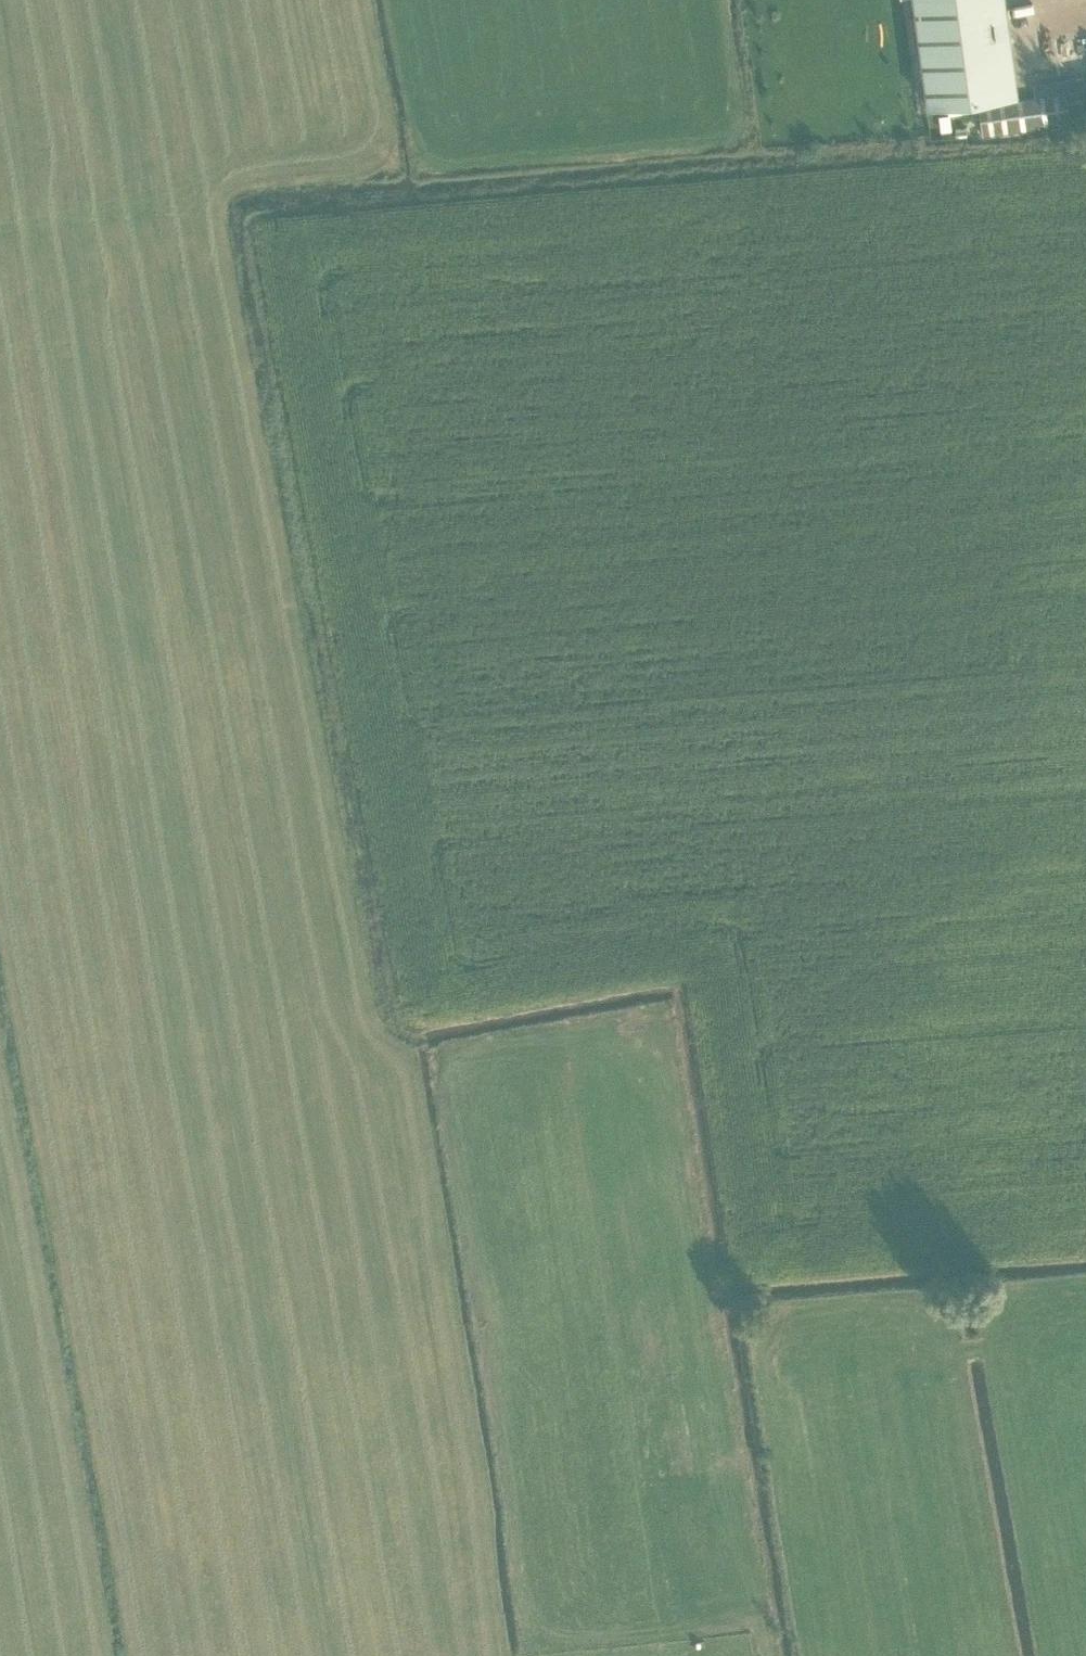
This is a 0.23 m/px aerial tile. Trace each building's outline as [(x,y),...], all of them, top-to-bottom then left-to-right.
[(929,105),(1016,93),(1003,0),(914,0),(929,105)] [(1008,9),(1011,23),(1035,19),(1033,5),(1008,9)] [(1071,122),(1067,92),(1005,100),(979,104),(983,133),(1071,122)]
